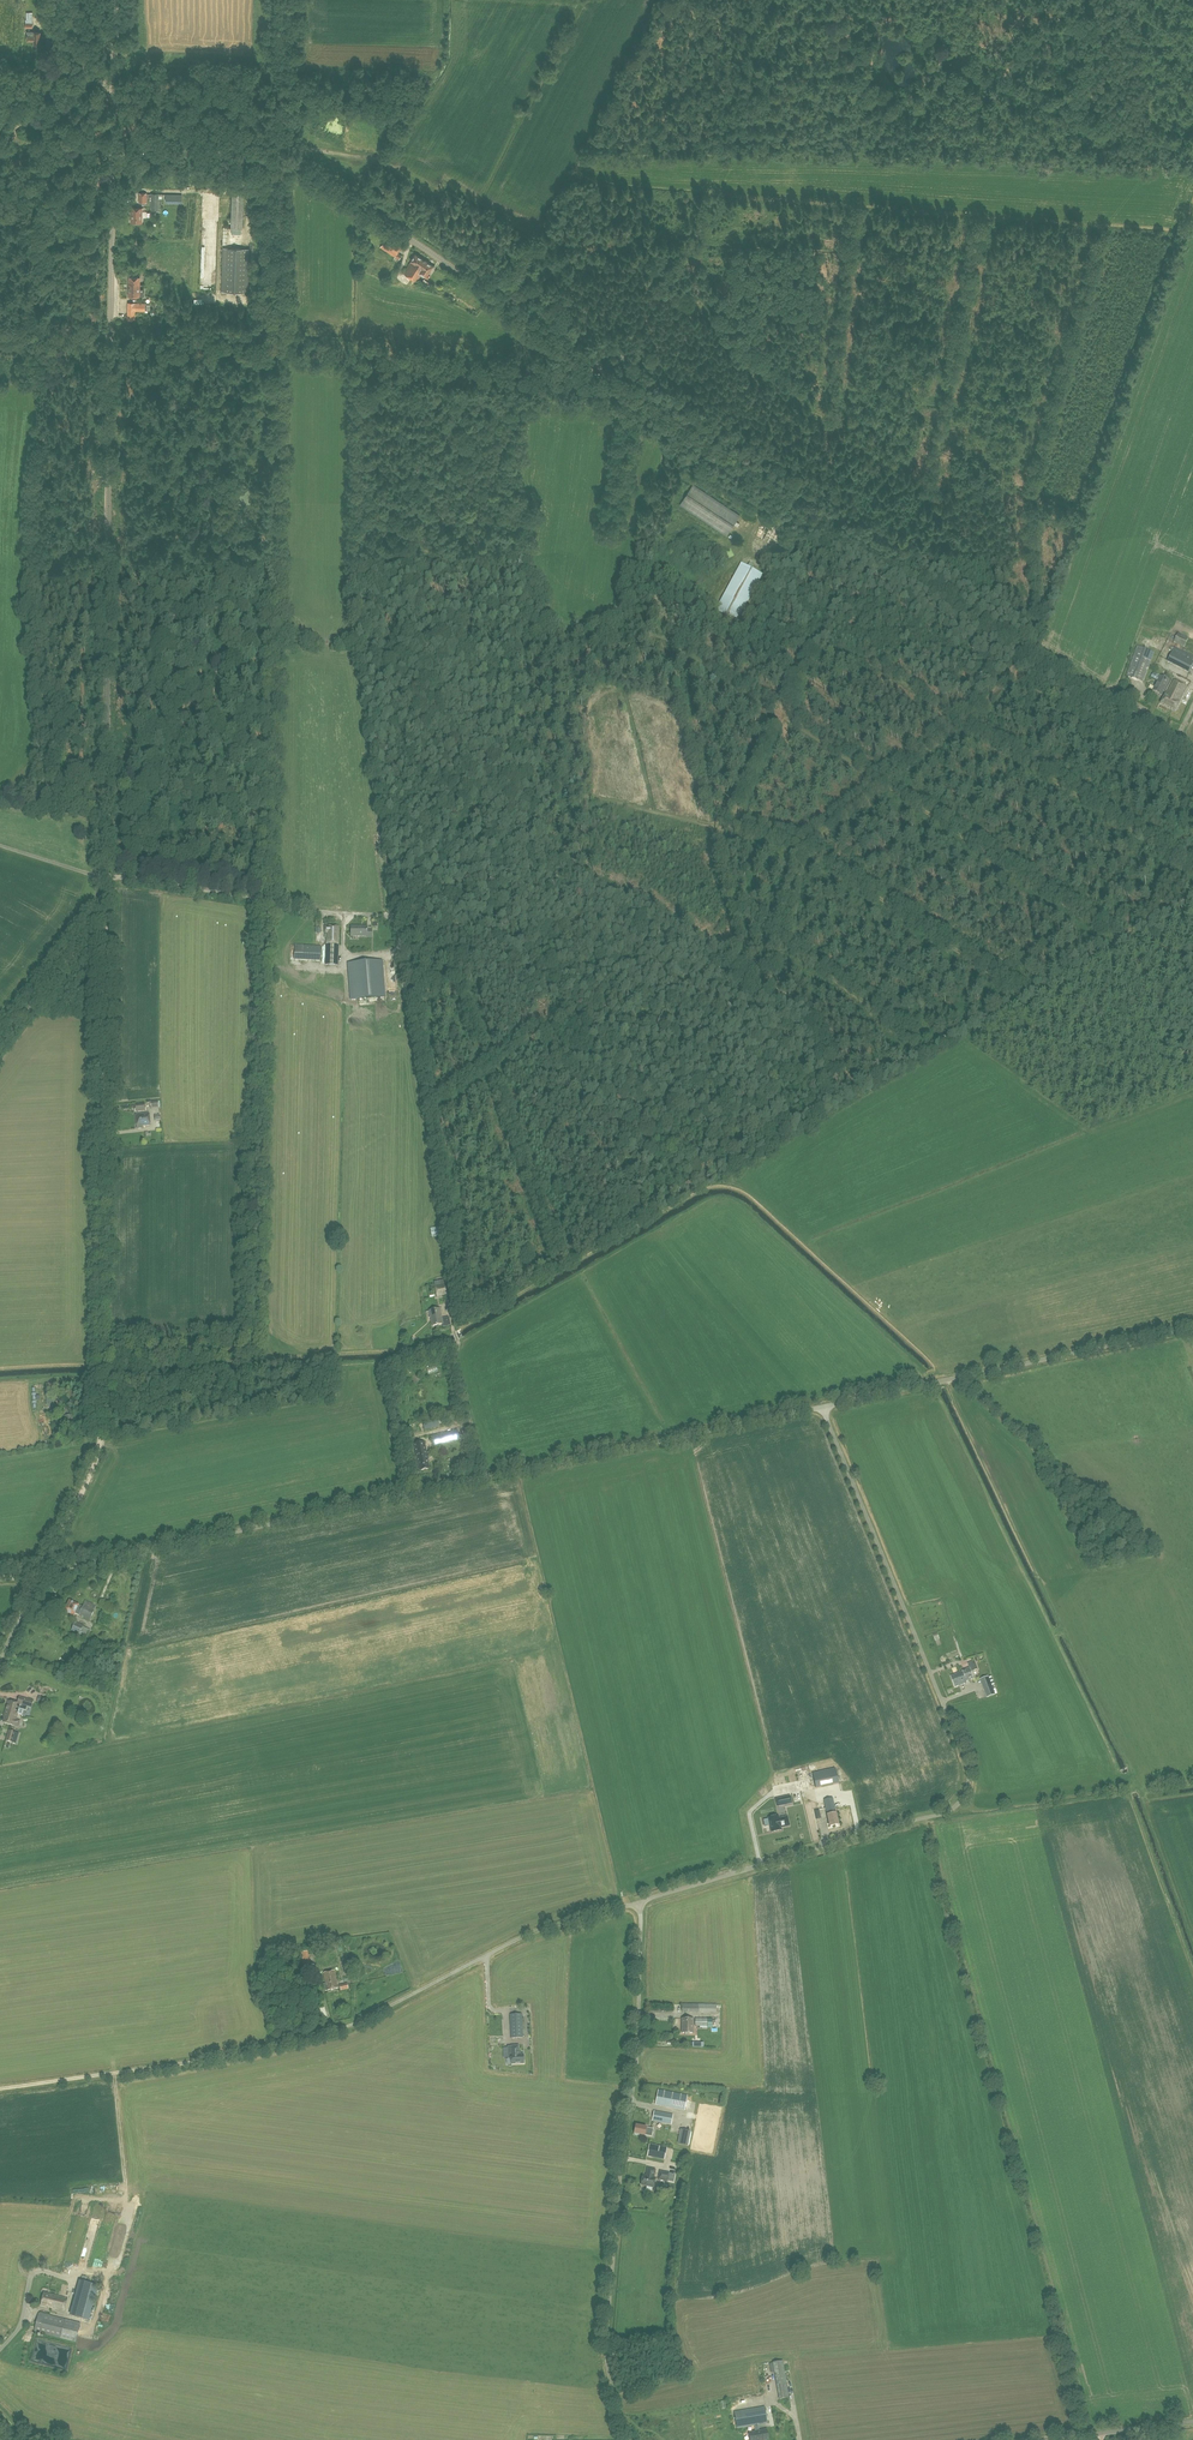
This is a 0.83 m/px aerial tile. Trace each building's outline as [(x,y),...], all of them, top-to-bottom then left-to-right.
[(33,12),(26,12),(25,23),(25,28),(32,28),(33,24),(33,12)] [(34,41),(34,44),(40,44),(40,32),(28,32),(27,41),(34,41)] [(221,292),(248,292),(249,249),(242,248),(244,191),(232,191),(231,227),(223,227),(221,292)] [(131,222),(142,223),(143,208),(131,208),(130,215),(131,215),(131,222)] [(387,237),(380,248),(399,259),(402,255),(398,253),(402,246),(387,237)] [(433,265),(423,258),(415,253),(411,260),(412,261),(403,272),(416,281),(422,273),(426,276),(433,265)] [(140,289),(140,284),(140,278),(129,277),(128,296),(139,297),(139,296),(143,296),(144,289),(140,289)] [(135,310),(145,311),(145,303),(128,303),(127,319),(135,319),(135,310)] [(151,315),(137,315),(137,329),(142,329),(142,322),(151,321),(151,315)] [(727,535),(740,515),(712,496),(693,484),(689,490),(683,485),(677,494),(683,498),(680,504),(702,518),(727,535)] [(734,626),(763,574),(751,568),(753,564),(750,562),(748,566),(741,563),(715,610),(722,614),(720,618),(734,626)] [(1178,633),(1174,642),(1184,647),(1188,638),(1178,633)] [(1137,646),(1126,676),(1131,678),(1130,682),(1136,684),(1137,680),(1143,682),(1154,652),(1137,646)] [(1162,694),(1164,695),(1166,691),(1164,690),(1169,680),(1160,676),(1152,691),(1162,695),(1162,694)] [(1167,692),(1166,691),(1164,695),(1165,696),(1161,703),(1176,711),(1180,703),(1179,703),(1187,687),(1173,680),(1167,692)] [(254,734),(256,741),(262,739),(259,732),(254,734)] [(338,965),(339,927),(325,926),(324,933),(327,933),(325,964),(338,965)] [(352,926),(351,937),(372,937),(373,930),(368,930),(368,926),(352,926)] [(323,963),(323,953),(296,953),(296,963),(323,963)] [(349,963),(351,1000),(384,997),(382,961),(349,963)] [(135,1112),(146,1111),(146,1103),(135,1103),(135,1112)] [(151,1125),(150,1113),(136,1114),(137,1128),(143,1127),(143,1126),(151,1125)] [(440,1234),(439,1227),(430,1228),(432,1235),(440,1234)] [(436,1297),(447,1295),(445,1285),(435,1286),(436,1297)] [(433,1326),(438,1325),(443,1324),(443,1327),(451,1325),(449,1317),(442,1319),(439,1309),(429,1311),(433,1326)] [(56,1399),(59,1390),(51,1387),(48,1396),(56,1399)] [(65,1408),(65,1410),(65,1425),(73,1424),(73,1416),(70,1417),(70,1412),(71,1412),(71,1408),(65,1408)] [(444,1417),(419,1423),(410,1425),(411,1433),(421,1431),(430,1429),(429,1427),(445,1423),(444,1417)] [(433,1446),(460,1439),(458,1430),(431,1436),(433,1446)] [(428,1460),(424,1442),(414,1444),(417,1462),(418,1462),(420,1471),(429,1469),(427,1460),(428,1460)] [(82,1608),(78,1607),(79,1604),(70,1600),(67,1606),(66,1606),(64,1611),(74,1615),(75,1613),(80,1615),(90,1621),(95,1609),(84,1604),(82,1608)] [(84,1626),(76,1623),(73,1630),(80,1633),(84,1626)] [(963,1671),(951,1676),(955,1687),(968,1682),(967,1681),(974,1678),(971,1671),(978,1669),(975,1661),(968,1663),(970,1668),(963,1671)] [(980,1679),(987,1698),(996,1695),(993,1687),(995,1686),(991,1675),(989,1676),(980,1679)] [(45,1698),(39,1696),(37,1702),(43,1704),(45,1698)] [(32,1708),(34,1701),(20,1697),(18,1703),(9,1701),(6,1710),(22,1715),(23,1709),(26,1710),(28,1706),(32,1708)] [(19,1720),(15,1719),(17,1714),(22,1715),(6,1710),(5,1715),(6,1715),(4,1722),(14,1725),(17,1726),(18,1726),(20,1721),(19,1720)] [(16,1733),(9,1731),(6,1741),(13,1743),(16,1733)] [(816,1789),(839,1784),(835,1768),(813,1773),(816,1789)] [(790,1796),(776,1799),(777,1806),(792,1803),(790,1796)] [(824,1800),(830,1827),(839,1825),(833,1798),(824,1800)] [(778,1816),(769,1818),(772,1832),(781,1830),(780,1827),(789,1825),(787,1817),(781,1818),(779,1818),(778,1816)] [(759,1858),(765,1857),(763,1849),(761,1849),(759,1837),(755,1837),(759,1858)] [(770,1853),(777,1852),(774,1841),(768,1842),(770,1853)] [(338,1987),(337,1986),(335,1971),(325,1973),(327,1982),(325,1983),(326,1989),(338,1987)] [(717,2012),(717,2010),(717,2004),(682,2004),(682,2012),(717,2012)] [(510,2014),(511,2038),(523,2038),(522,2014),(510,2014)] [(682,2018),(682,2033),(693,2033),(694,2019),(682,2018)] [(702,2032),(702,2040),(717,2041),(717,2036),(709,2036),(709,2033),(702,2032)] [(518,2046),(508,2046),(508,2058),(511,2058),(511,2064),(524,2063),(524,2054),(520,2054),(520,2050),(519,2050),(518,2046)] [(684,2110),(687,2095),(659,2090),(656,2105),(684,2110)] [(654,2111),(652,2121),(671,2125),(673,2115),(654,2111)] [(646,2127),(647,2127),(636,2125),(634,2132),(634,2133),(640,2134),(641,2133),(645,2134),(652,2135),(652,2134),(653,2134),(652,2134),(653,2129),(650,2128),(650,2129),(648,2128),(646,2127)] [(647,2156),(664,2160),(667,2148),(650,2144),(647,2156)] [(654,2177),(655,2169),(648,2167),(646,2174),(647,2174),(647,2176),(643,2175),(641,2184),(653,2186),(655,2177),(654,2177)] [(667,2181),(669,2173),(660,2171),(658,2179),(667,2181)] [(82,2280),(72,2315),(89,2320),(99,2285),(82,2280)] [(67,2298),(53,2295),(44,2292),(41,2305),(64,2311),(67,2298)] [(35,2332),(76,2342),(81,2323),(39,2313),(35,2332)] [(773,2362),(780,2399),(789,2397),(783,2361),(773,2362)] [(755,2425),(756,2431),(759,2431),(758,2425),(768,2423),(765,2407),(735,2412),(738,2428),(755,2425)] [(756,2431),(749,2433),(751,2439),(764,2439),(769,2439),(767,2430),(759,2431),(756,2431)]
